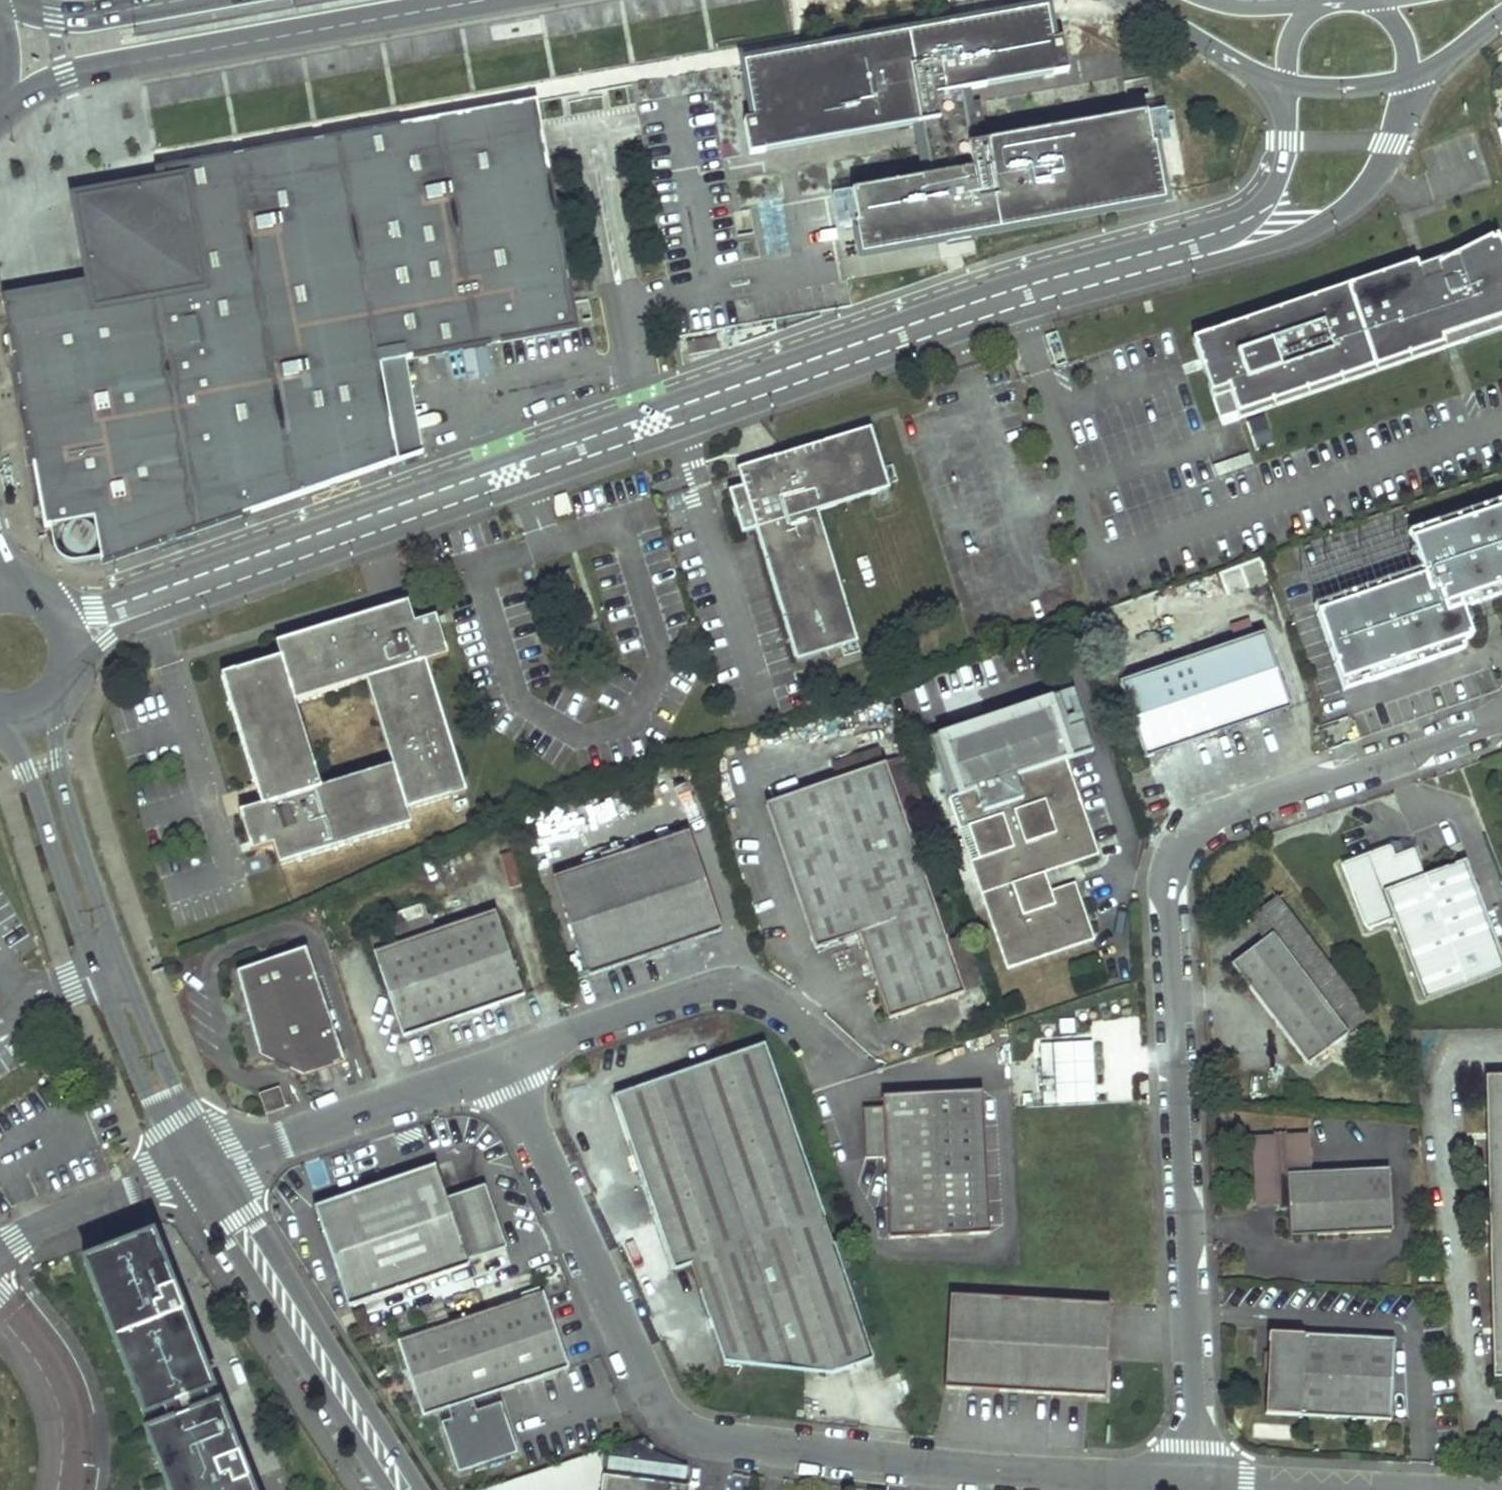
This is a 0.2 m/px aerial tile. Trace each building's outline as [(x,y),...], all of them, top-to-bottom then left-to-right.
[(1049,10),(745,62),(755,118),(745,120),(751,153),(922,122),(932,177),(841,194),(847,226),(857,225),(863,256),(1166,201),(1156,146),(1165,144),(1159,111),(974,144),(971,130),(987,128),(982,101),(966,103),(964,90),(1070,71),(1064,38),(1054,39),(1049,10)] [(165,166),(168,185),(184,268),(90,285),(7,300),(47,526),(53,525),(54,532),(56,545),(59,552),(61,555),(63,558),(72,562),(80,562),(88,561),(103,558),(104,564),(425,453),(408,358),(580,329),(548,138),(541,100),(165,166)] [(184,268),(168,185),(76,201),(90,285),(184,268)] [(1194,337),(1212,391),(1229,386),(1238,413),(1445,344),(1447,350),(1501,331),(1501,242),(1499,234),(1493,236),(1439,263),(1430,266),(1420,269),(1418,262),(1194,337)] [(1229,386),(1212,391),(1221,418),(1238,413),(1229,386)] [(871,429),(760,462),(763,472),(742,478),(745,488),(732,491),(744,533),(758,529),(798,662),(859,643),(819,511),(890,489),(871,429)] [(760,462),(739,469),(742,478),(763,472),(760,462)] [(1408,533),(1411,541),(1501,509),(1501,501),(1408,533)] [(1411,541),(1421,570),(1424,577),(1316,614),(1340,684),(1472,639),(1462,610),(1498,597),(1496,590),(1501,588),(1501,509),(1411,541)] [(1314,607),(1316,614),(1424,577),(1421,570),(1314,607)] [(409,602),(387,609),(390,620),(412,611),(409,602)] [(263,782),(270,804),(262,807),(241,813),(252,852),(275,846),(281,866),(412,825),(408,811),(467,793),(426,662),(449,655),(437,616),(415,623),(412,611),(390,620),(387,609),(277,645),(281,658),(223,676),(255,784),(263,782)] [(1265,634),(1121,683),(1147,758),(1291,710),(1265,634)] [(1340,684),(1343,692),(1460,651),(1457,644),(1340,684)] [(1073,690),(1059,694),(1071,728),(1084,723),(1073,690)] [(1059,694),(929,739),(959,832),(969,829),(979,859),(970,862),(1007,970),(1095,941),(1074,883),(1051,891),(1049,882),(1046,874),(1100,855),(1067,759),(1093,750),(1084,723),(1071,728),(1059,694)] [(886,765),(905,822),(925,815),(906,758),(886,765)] [(886,765),(768,804),(817,949),(859,934),(888,1019),(965,994),(905,822),(886,765)] [(263,782),(255,784),(262,807),(270,804),(263,782)] [(690,833),(556,877),(589,975),(722,932),(690,833)] [(1395,857),(1414,850),(1419,848),(1416,841),(1391,847),(1395,857)] [(1343,866),(1366,926),(1371,931),(1395,921),(1425,1002),(1501,972),(1501,956),(1467,862),(1425,878),(1414,850),(1395,857),(1391,847),(1343,866)] [(1355,1001),(1278,898),(1257,915),(1272,934),(1265,939),(1232,965),(1308,1066),(1370,1020),(1355,1001)] [(525,996),(497,912),(438,932),(433,915),(371,936),(376,952),(404,1036),(525,996)] [(1257,915),(1251,919),(1265,939),(1272,934),(1257,915)] [(348,1065),(308,950),(240,975),(263,1059),(277,1066),(277,1069),(278,1071),(280,1073),(283,1075),(285,1075),(287,1075),(290,1075),(292,1074),(306,1080),(348,1065)] [(1090,1043),(1038,1044),(1040,1104),(1092,1102),(1090,1043)] [(766,1046),(616,1097),(677,1270),(693,1265),(727,1360),(835,1374),(875,1359),(766,1046)] [(1486,1077),(1494,1378),(1501,1378),(1501,1077),(1486,1077)] [(281,1089),(260,1095),(266,1114),(286,1107),(281,1089)] [(983,1093),(884,1097),(885,1107),(864,1108),(867,1159),(887,1157),(891,1238),(991,1234),(983,1093)] [(1306,1136),(1256,1140),(1259,1197),(1277,1197),(1277,1194),(1288,1193),(1289,1208),(1291,1238),(1392,1233),(1388,1168),(1307,1173),(1306,1136)] [(487,1187),(448,1200),(438,1167),(317,1207),(349,1306),(470,1266),(469,1262),(507,1249),(487,1187)] [(1289,1208),(1288,1193),(1277,1194),(1277,1197),(1278,1208),(1289,1208)] [(624,1233),(640,1280),(672,1269),(655,1222),(624,1233)] [(167,1489),(250,1489),(217,1404),(209,1407),(204,1393),(211,1390),(165,1269),(152,1235),(146,1237),(145,1236),(122,1247),(85,1261),(144,1416),(163,1409),(168,1423),(145,1432),(167,1489)] [(545,1292),(398,1342),(424,1417),(448,1408),(452,1419),(441,1423),(458,1473),(518,1453),(501,1403),(475,1412),(471,1401),(496,1392),(501,1391),(570,1367),(545,1292)] [(1112,1306),(952,1296),(947,1387),(1106,1397),(1112,1306)] [(1396,1339),(1270,1333),(1266,1415),(1391,1421),(1396,1339)] [(688,1467),(610,1457),(608,1477),(685,1487),(688,1467)] [(605,1476),(603,1489),(688,1489),(688,1487),(685,1487),(608,1477),(605,1476)]
